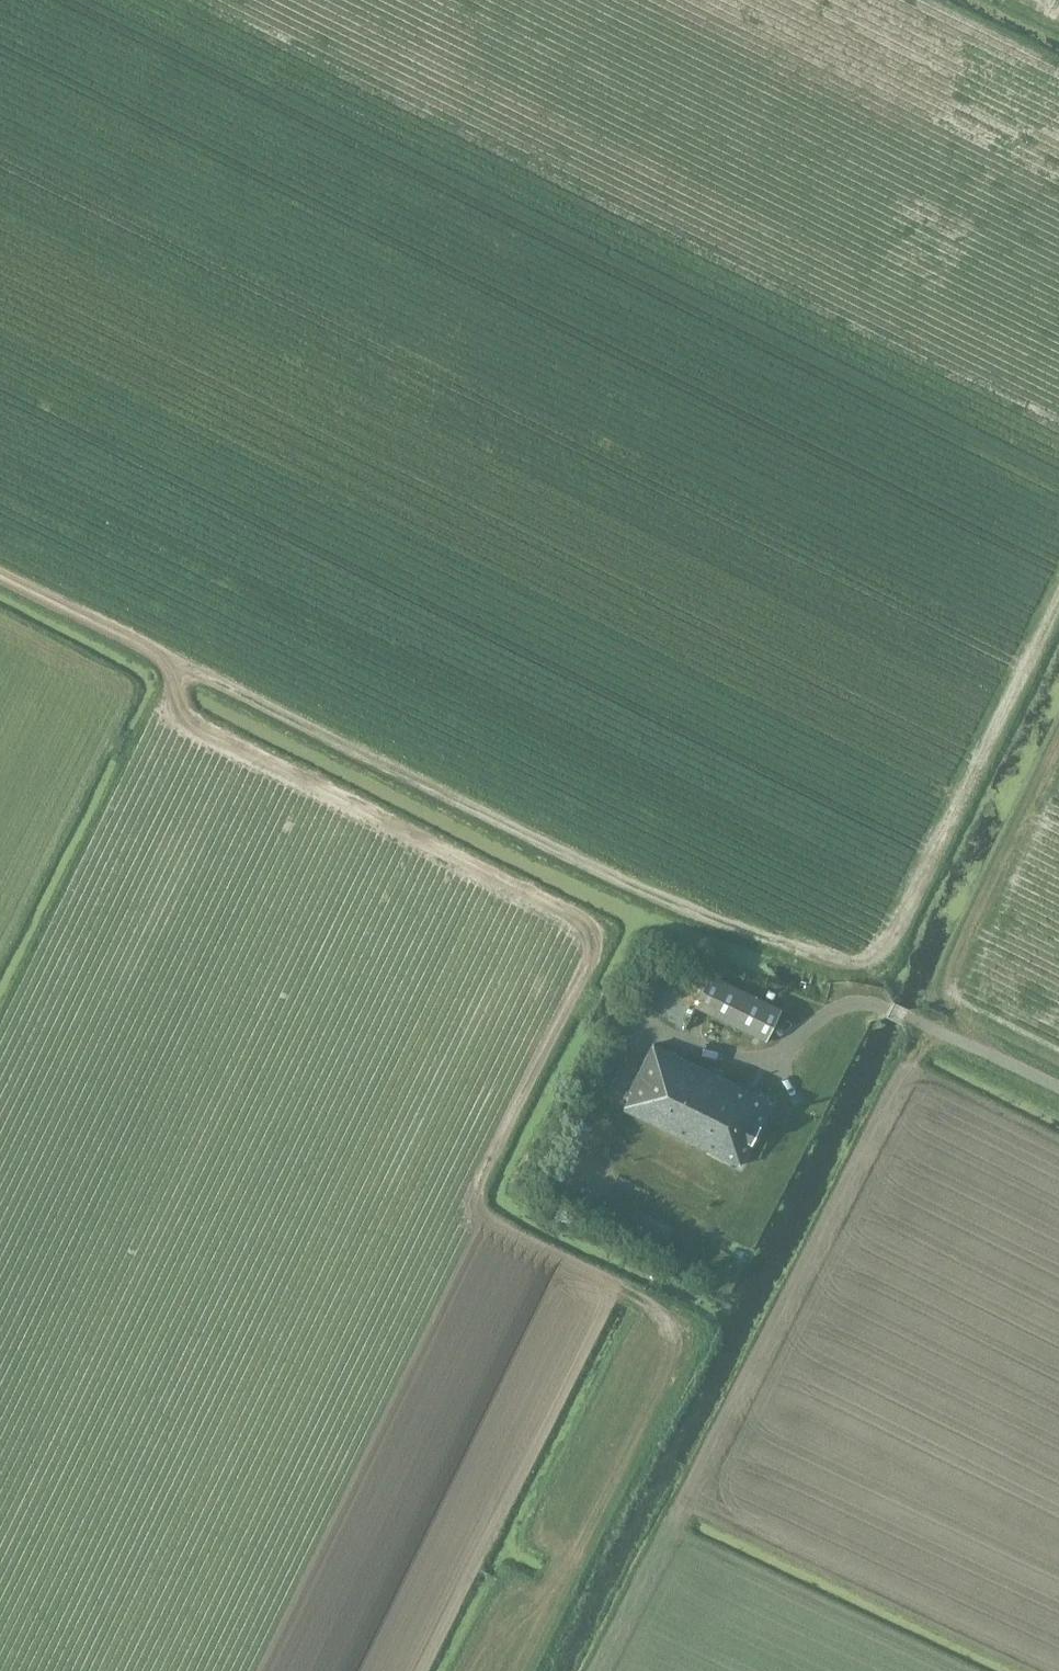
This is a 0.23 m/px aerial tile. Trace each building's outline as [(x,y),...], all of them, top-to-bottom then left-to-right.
[(710,974),(693,1006),(764,1040),(779,1009),(710,974)] [(759,1125),(758,1124),(769,1101),(654,1045),(631,1092),(633,1093),(625,1109),(738,1165),(749,1142),(750,1143),(759,1125)]
